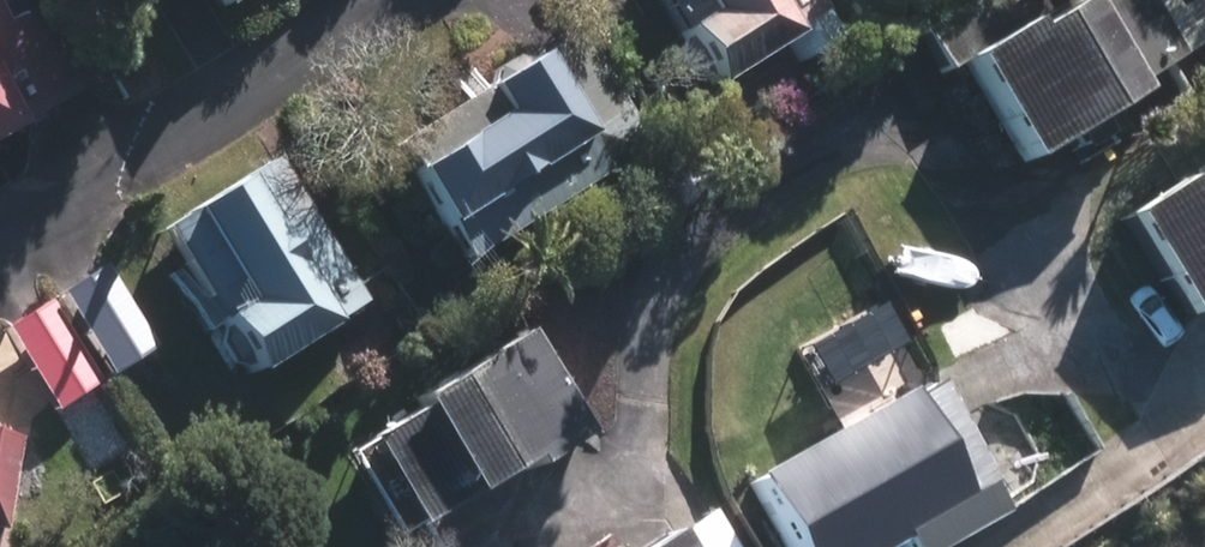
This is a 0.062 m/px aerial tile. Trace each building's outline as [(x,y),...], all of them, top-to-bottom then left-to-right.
[(713,79),(828,13),(821,0),(667,0),(713,79)] [(964,61),(1025,163),(1139,96),(1082,0),(1068,0),(964,61)] [(74,99),(33,18),(8,30),(0,14),(0,136),(74,99)] [(475,134),(415,167),(467,260),(656,155),(589,36),(460,108),(475,134)] [(278,168),(166,238),(252,375),(365,306),(278,168)] [(1125,222),(1182,319),(1204,306),(1204,176),(1125,222)] [(105,266),(58,295),(125,402),(171,373),(105,266)] [(530,347),(382,439),(431,516),(579,425),(530,347)] [(752,497),(781,546),(878,546),(975,493),(924,402),(752,497)] [(640,546),(700,546),(683,520),(640,546)]
